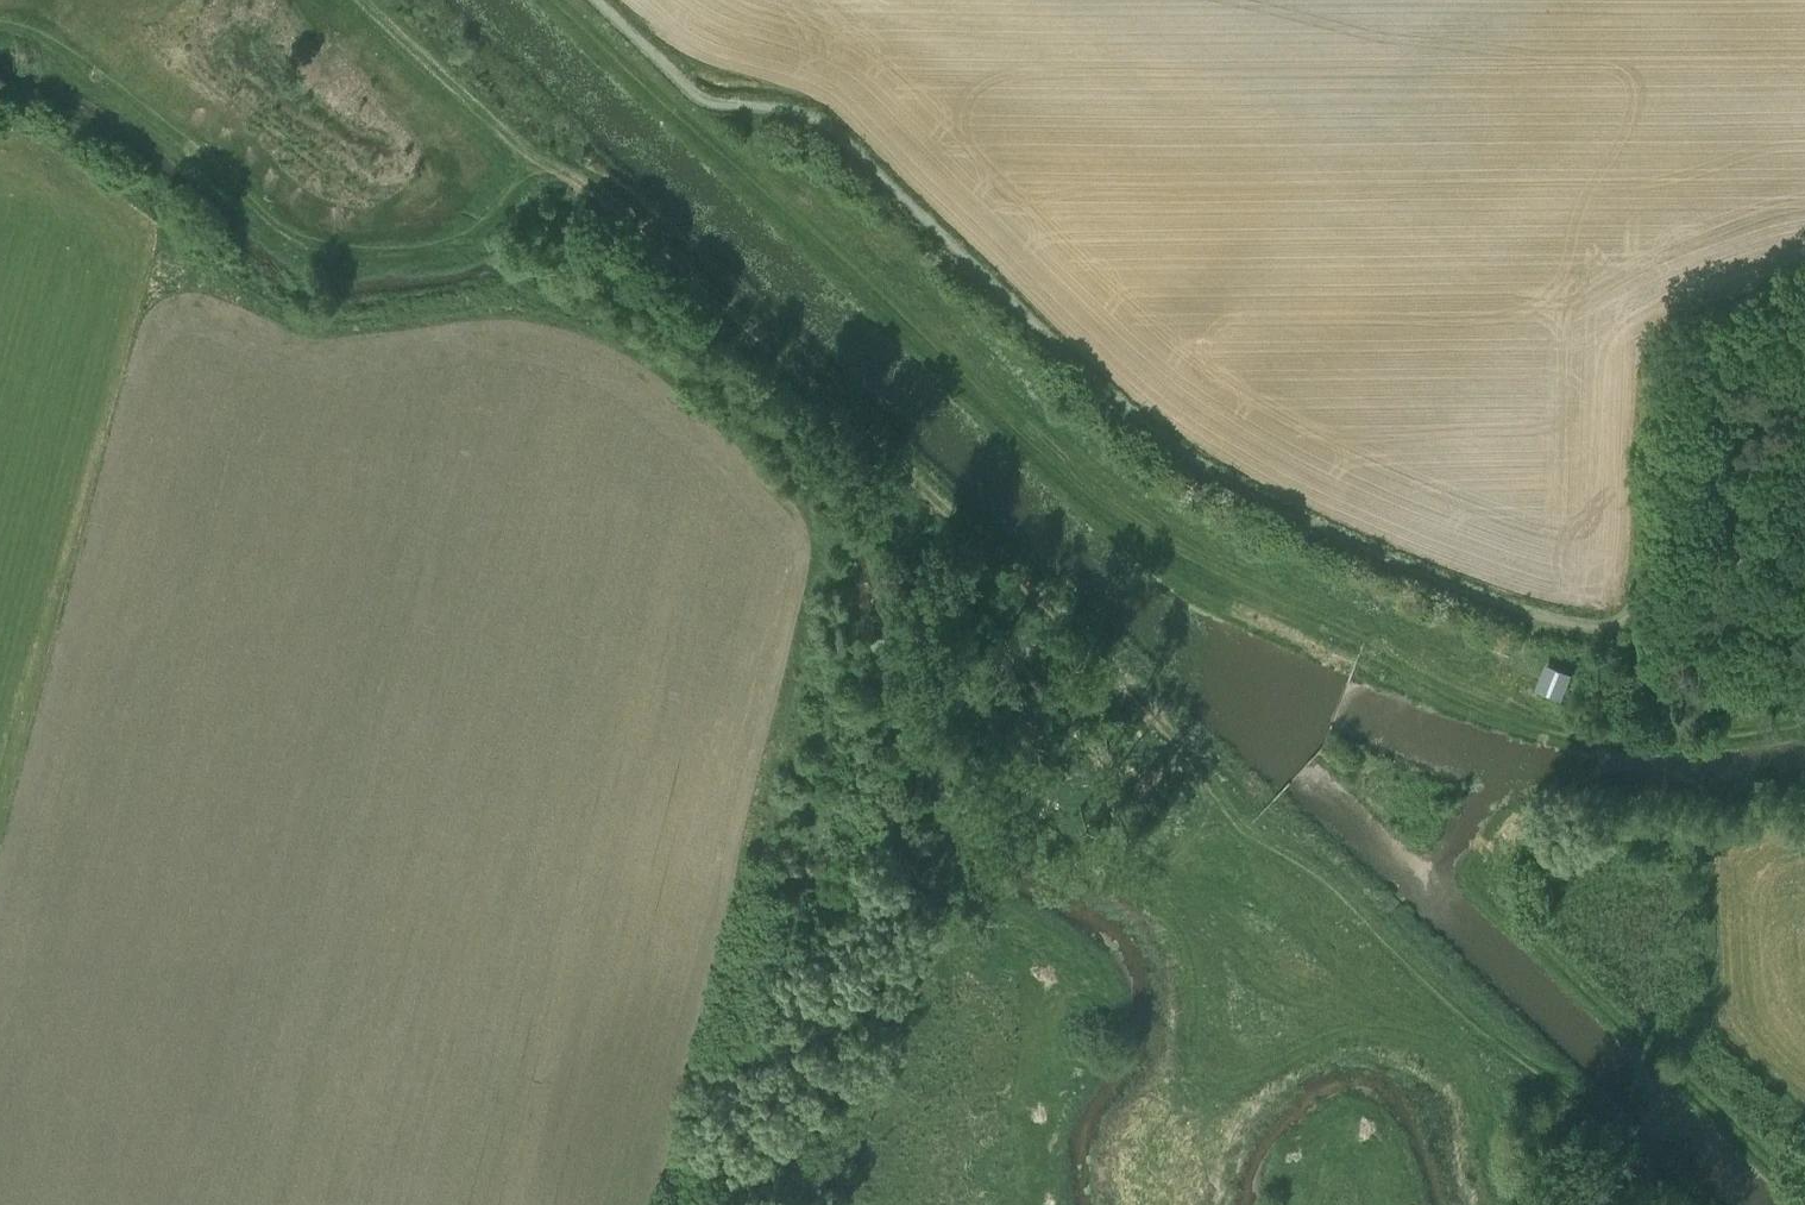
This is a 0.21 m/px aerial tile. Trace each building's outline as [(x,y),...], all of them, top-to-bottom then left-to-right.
[(1547,666),(1540,687),(1561,695),(1569,674),(1547,666)]
